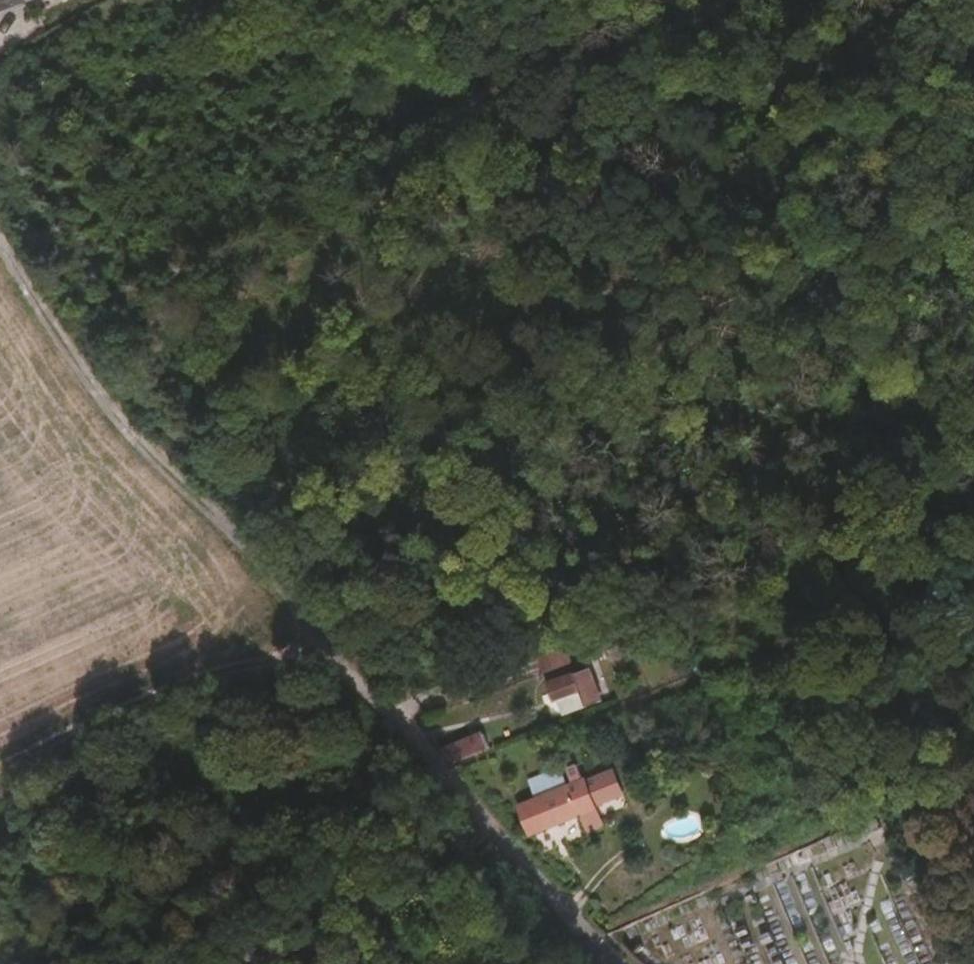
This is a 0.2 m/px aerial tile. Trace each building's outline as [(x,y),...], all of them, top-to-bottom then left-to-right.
[(73,0),(0,0),(0,25),(73,0)] [(539,654),(542,671),(571,665),(568,649),(539,654)] [(577,684),(571,667),(549,675),(556,693),(577,684)] [(482,738),(478,726),(457,734),(462,746),(482,738)] [(545,829),(608,803),(595,774),(532,800),(545,829)]
